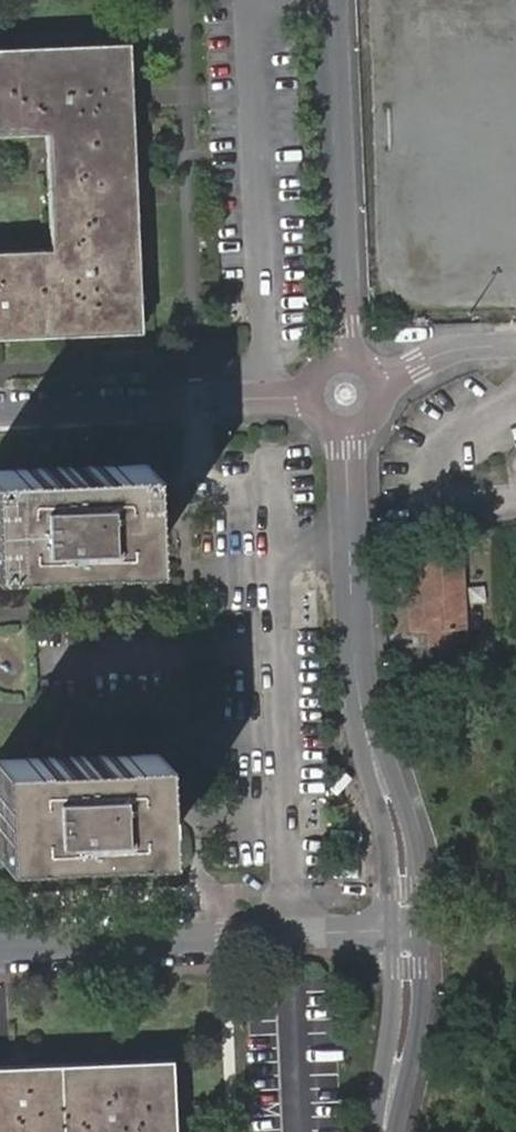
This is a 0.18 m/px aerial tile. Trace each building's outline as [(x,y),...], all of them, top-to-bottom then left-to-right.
[(139,331),(132,160),(129,96),(127,41),(0,46),(0,133),(43,131),(46,191),(49,248),(0,250),(0,337),(139,331)] [(147,562),(143,463),(0,469),(0,568),(147,562)] [(414,594),(416,629),(426,629),(462,627),(460,559),(412,561),(414,594)] [(407,630),(416,629),(414,594),(405,594),(407,630)] [(463,642),(462,627),(426,629),(427,644),(463,642)] [(161,851),(157,755),(0,759),(0,857),(161,851)] [(170,1059),(0,1065),(0,1131),(173,1131),(170,1059)]
